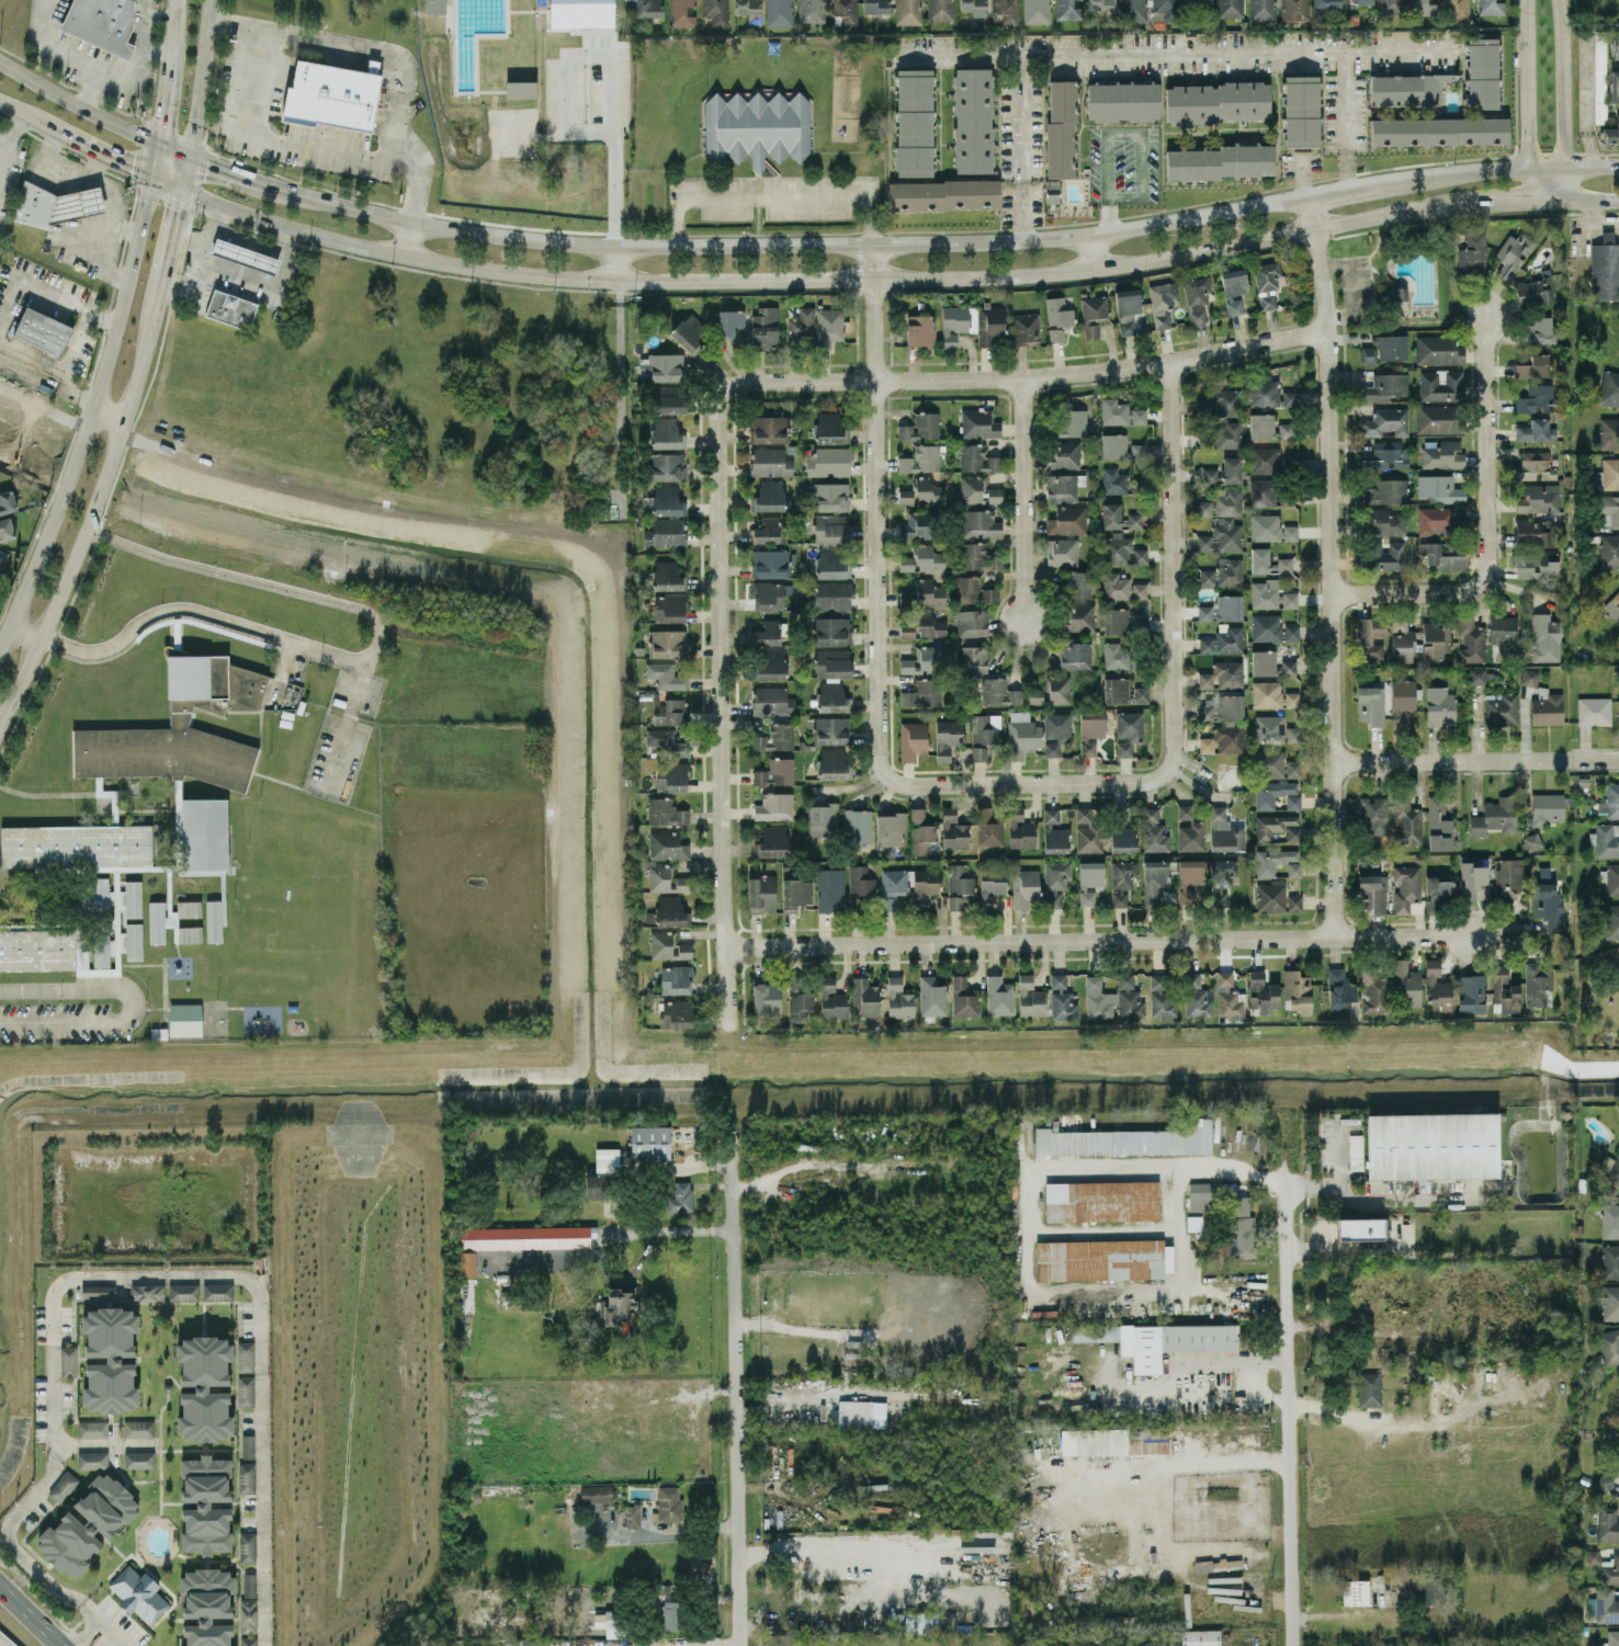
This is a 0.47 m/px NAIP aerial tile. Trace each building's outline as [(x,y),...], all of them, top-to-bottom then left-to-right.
[(129,58),(135,45),(123,40),(140,1),(138,0),(72,0),(60,30),(129,58)] [(426,13),(445,13),(445,0),(426,0),(426,13)] [(550,27),(615,26),(614,0),(549,0),(550,27)] [(663,0),(636,0),(635,16),(662,16),(663,0)] [(696,0),(671,0),(670,26),(696,26),(696,15),(687,14),(687,7),(696,7),(696,0)] [(729,26),(728,0),(702,0),(702,17),(711,17),(711,26),(729,26)] [(759,0),(733,0),(733,14),(749,14),(749,22),(760,22),(759,0)] [(793,0),(765,0),(766,26),(793,25),(793,0)] [(825,22),(825,10),(816,10),(816,2),(824,2),(824,0),(798,0),(798,22),(825,22)] [(831,24),(857,25),(857,0),(832,0),(831,24)] [(890,12),(890,0),(863,0),(863,12),(890,12)] [(895,24),(922,23),(921,0),(894,0),(895,24)] [(928,20),(954,19),(953,0),(927,0),(928,20)] [(972,11),(972,16),(985,16),(985,0),(959,0),(958,11),(972,11)] [(992,12),(1001,12),(1001,22),(1018,22),(1018,0),(991,0),(992,12)] [(1024,23),(1050,22),(1050,0),(1023,0),(1024,23)] [(1084,7),(1073,7),(1073,0),(1056,0),(1055,18),(1083,19),(1084,7)] [(1088,9),(1115,8),(1115,0),(1088,0),(1088,9)] [(1119,21),(1146,22),(1147,0),(1120,0),(1119,21)] [(1152,11),(1163,11),(1163,21),(1178,21),(1178,0),(1152,0),(1152,11)] [(1216,17),(1243,18),(1244,0),(1216,0),(1216,17)] [(1249,19),(1274,20),(1274,0),(1249,0),(1249,19)] [(1282,20),(1308,19),(1307,0),(1281,0),(1282,20)] [(1314,17),(1325,16),(1325,8),(1340,7),(1340,0),(1313,0),(1314,17)] [(1410,0),(1403,0),(1378,0),(1378,15),(1410,15),(1410,0)] [(1442,3),(1434,3),(1434,0),(1410,0),(1410,15),(1469,15),(1469,0),(1442,0),(1442,3)] [(1505,0),(1478,0),(1478,14),(1505,14),(1505,0)] [(1595,117),(1606,117),(1606,30),(1594,30),(1595,117)] [(1498,108),(1498,38),(1467,38),(1467,108),(1498,108)] [(380,71),(382,61),(369,58),(367,69),(380,71)] [(281,120),(316,126),(317,122),(372,130),(380,72),(295,60),(293,77),(287,76),(281,120)] [(934,176),(932,68),(895,69),(897,176),(934,176)] [(992,173),(992,68),(954,68),(954,173),(992,173)] [(1618,102),(1618,69),(1611,69),(1610,102),(1618,102)] [(1369,75),(1369,105),(1442,104),(1441,81),(1458,81),(1458,74),(1369,75)] [(1284,75),(1284,147),(1319,147),(1319,75),(1284,75)] [(1046,81),(1048,178),(1076,177),(1074,80),(1046,81)] [(536,97),(536,81),(505,81),(505,98),(536,97)] [(1159,82),(1087,83),(1087,121),(1159,121),(1159,82)] [(1270,119),(1269,83),(1165,84),(1166,123),(1218,123),(1218,119),(1270,119)] [(810,151),(808,100),(797,90),(788,100),(777,90),(768,100),(756,90),(747,101),(735,90),(726,101),(715,91),(704,103),(705,152),(713,159),(720,159),(726,153),(738,163),(751,149),(751,167),(758,173),(763,167),(763,158),(767,153),(779,163),(788,152),(800,163),(810,151)] [(1618,114),(1618,127),(1603,127),(1603,143),(1618,143),(1618,114)] [(1370,119),(1370,145),(1508,144),(1508,117),(1370,119)] [(1166,180),(1221,179),(1221,176),(1274,175),(1273,146),(1165,148),(1166,180)] [(100,185),(61,194),(23,180),(18,194),(19,198),(12,217),(47,230),(50,222),(105,210),(100,185)] [(1000,208),(999,180),(888,181),(888,199),(892,199),(892,211),(930,210),(930,208),(1000,208)] [(1511,230),(1493,257),(1504,264),(1497,275),(1509,283),(1533,244),(1511,230)] [(1592,299),(1618,298),(1618,243),(1614,243),(1613,230),(1602,231),(1602,243),(1590,244),(1592,299)] [(210,253),(275,274),(280,259),(215,237),(210,253)] [(1278,287),(1276,276),(1281,275),(1279,260),(1253,265),(1258,291),(1278,287)] [(1220,272),(1228,315),(1244,312),(1240,293),(1249,292),(1244,267),(1220,272)] [(1556,301),(1551,273),(1514,280),(1519,307),(1556,301)] [(1206,322),(1202,302),(1208,301),(1206,291),(1211,290),(1208,275),(1182,279),(1190,324),(1206,322)] [(1154,329),(1170,327),(1167,304),(1176,303),(1174,281),(1149,284),(1154,329)] [(1407,300),(1407,287),(1388,288),(1388,301),(1407,300)] [(248,330),(258,303),(214,288),(204,314),(248,330)] [(1117,289),(1118,335),(1135,334),(1134,313),(1141,312),(1140,288),(1117,289)] [(1259,296),(1261,310),(1277,308),(1275,294),(1259,296)] [(1073,308),(1064,308),(1064,296),(1046,297),(1047,325),(1074,324),(1073,308)] [(1108,316),(1107,296),(1081,297),(1083,339),(1099,338),(1098,317),(1108,316)] [(73,327),(26,305),(12,336),(60,357),(73,327)] [(778,306),(753,306),(753,348),(770,348),(770,343),(777,343),(778,306)] [(813,306),(798,307),(798,317),(786,317),(787,338),(814,338),(813,306)] [(942,307),(943,347),(957,347),(956,331),(977,331),(977,306),(942,307)] [(1004,307),(979,307),(978,346),(995,346),(996,338),(1004,338),(1004,307)] [(842,308),(816,309),(817,348),(832,348),(831,340),(843,340),(842,308)] [(744,310),(718,310),(719,338),(734,337),(734,328),(744,327),(744,310)] [(669,333),(692,355),(702,345),(696,339),(707,327),(689,311),(669,333)] [(1039,344),(1039,313),(1012,314),(1013,345),(1039,344)] [(909,346),(934,346),(933,314),(908,315),(909,346)] [(1557,317),(1533,318),(1533,324),(1517,324),(1518,343),(1557,343),(1557,317)] [(1049,328),(1049,342),(1064,341),(1063,328),(1049,328)] [(1407,335),(1375,335),(1376,359),(1407,359),(1407,335)] [(1416,364),(1464,363),(1464,345),(1453,345),(1453,335),(1415,336),(1416,364)] [(1376,363),(1376,346),(1360,347),(1361,364),(1376,363)] [(1548,375),(1548,353),(1530,354),(1530,364),(1514,364),(1514,376),(1548,375)] [(650,381),(684,380),(684,354),(639,354),(639,371),(650,370),(650,381)] [(1420,372),(1420,400),(1463,400),(1463,370),(1444,370),(1444,382),(1438,382),(1438,372),(1420,372)] [(1618,406),(1618,372),(1602,371),(1600,405),(1618,406)] [(1408,373),(1373,373),(1373,385),(1360,386),(1360,401),(1388,400),(1388,394),(1408,394),(1408,373)] [(1250,405),(1294,406),(1294,391),(1277,391),(1278,378),(1251,378),(1250,405)] [(1552,384),(1526,384),(1527,397),(1515,397),(1515,412),(1538,411),(1552,411),(1552,384)] [(657,385),(657,413),(685,413),(684,385),(657,385)] [(1241,390),(1214,389),(1213,415),(1240,416),(1241,390)] [(1101,424),(1146,423),(1146,408),(1128,408),(1128,403),(1117,403),(1117,397),(1101,398),(1101,424)] [(1417,433),(1453,432),(1452,404),(1416,405),(1417,433)] [(1408,435),(1408,408),(1373,408),(1373,419),(1361,419),(1361,436),(1381,435),(1381,430),(1394,430),(1394,435),(1408,435)] [(962,437),(1001,436),(1001,421),(992,422),(992,409),(961,409),(962,437)] [(1049,411),(1050,436),(1087,435),(1086,410),(1049,411)] [(849,443),(849,428),(841,428),(841,412),(815,412),(816,443),(849,443)] [(939,438),(938,412),(913,412),(914,424),(897,425),(898,439),(939,438)] [(1250,439),(1278,438),(1278,431),(1274,431),(1274,413),(1249,414),(1250,439)] [(751,443),(787,443),(787,416),(750,416),(751,443)] [(652,448),(686,447),(686,433),(677,433),(676,417),(652,418),(652,448)] [(1515,425),(1516,440),(1556,440),(1556,427),(1549,427),(1549,417),(1530,418),(1530,425),(1515,425)] [(1618,449),(1618,417),(1599,418),(1600,449),(1618,449)] [(1240,423),(1215,424),(1216,448),(1241,447),(1240,423)] [(1293,439),(1293,423),(1279,423),(1279,439),(1293,439)] [(1212,426),(1199,426),(1199,446),(1212,446),(1212,426)] [(1126,433),(1102,434),(1102,459),(1127,458),(1126,433)] [(1460,439),(1439,440),(1439,446),(1421,447),(1421,467),(1465,467),(1465,452),(1460,452),(1460,439)] [(1408,467),(1408,455),(1401,455),(1401,440),(1373,440),(1373,450),(1365,450),(1365,467),(1391,467),(1408,467)] [(1079,441),(1049,442),(1049,468),(1079,468),(1079,441)] [(960,471),(1001,470),(1001,456),(984,456),(984,443),(959,444),(960,471)] [(1146,444),(1131,443),(1131,458),(1146,458),(1146,444)] [(898,470),(938,471),(939,445),(914,444),(914,457),(898,457),(898,470)] [(784,448),(751,447),(750,475),(793,476),(793,459),(784,459),(784,448)] [(1279,447),(1250,447),(1251,474),(1280,473),(1279,447)] [(851,475),(850,448),(806,449),(807,476),(851,475)] [(1549,451),(1521,452),(1522,463),(1510,463),(1510,479),(1538,479),(1557,479),(1557,467),(1549,467),(1549,451)] [(649,481),(686,480),(685,453),(649,454),(649,481)] [(1241,457),(1221,457),(1221,468),(1203,468),(1203,483),(1241,483),(1241,457)] [(1618,489),(1618,458),(1602,458),(1602,470),(1598,470),(1598,490),(1618,489)] [(1127,493),(1126,472),(1118,473),(1118,467),(1102,467),(1103,493),(1127,493)] [(1077,501),(1077,485),(1085,485),(1085,474),(1046,474),(1046,500),(1077,501)] [(1418,474),(1417,495),(1437,496),(1437,501),(1465,502),(1465,487),(1453,487),(1453,475),(1418,474)] [(932,476),(914,477),(915,503),(943,501),(942,487),(932,487),(932,476)] [(1002,502),(1001,488),(985,488),(985,476),(960,476),(961,503),(1002,502)] [(1251,479),(1251,505),(1278,505),(1294,505),(1294,492),(1276,492),(1276,479),(1251,479)] [(1376,479),(1376,487),(1361,487),(1362,503),(1407,502),(1406,479),(1376,479)] [(758,496),(750,496),(750,510),(783,511),(784,480),(759,480),(758,496)] [(849,482),(811,483),(811,511),(849,510),(849,482)] [(1559,483),(1519,484),(1520,497),(1515,497),(1516,512),(1560,511),(1559,483)] [(678,485),(653,485),(653,515),(686,515),(686,500),(678,501),(678,485)] [(1241,551),(1241,524),(1233,524),(1233,515),(1241,515),(1242,489),(1214,488),(1214,499),(1197,499),(1196,515),(1212,515),(1212,535),(1197,535),(1197,550),(1241,551)] [(17,510),(12,489),(0,492),(0,514),(17,510)] [(899,503),(913,503),(913,489),(899,489),(899,503)] [(1604,513),(1604,527),(1618,527),(1618,495),(1598,495),(1598,513),(1604,513)] [(1121,503),(1102,503),(1102,529),(1122,528),(1121,503)] [(1047,533),(1086,533),(1085,506),(1055,506),(1056,519),(1047,519),(1047,533)] [(1417,507),(1417,533),(1453,534),(1454,507),(1417,507)] [(1369,535),(1399,534),(1398,508),(1368,509),(1369,535)] [(962,510),(962,537),(1002,536),(1001,521),(993,521),(993,510),(962,510)] [(907,522),(899,523),(899,539),(932,538),(931,511),(907,512),(907,522)] [(1142,528),(1142,513),(1128,513),(1128,528),(1142,528)] [(849,514),(813,515),(813,529),(822,529),(823,543),(849,543),(849,514)] [(1280,515),(1251,514),(1250,540),(1279,541),(1280,515)] [(15,537),(10,517),(0,519),(0,541),(15,537)] [(779,517),(762,517),(762,527),(752,527),(752,543),(780,542),(779,517)] [(643,530),(644,546),(686,545),(685,518),(652,519),(652,529),(643,530)] [(1516,546),(1555,545),(1554,519),(1516,519),(1516,546)] [(1298,525),(1284,525),(1284,540),(1298,540),(1298,525)] [(1148,548),(1132,548),(1132,539),(1122,539),(1122,531),(1111,531),(1111,538),(1103,538),(1103,564),(1128,563),(1128,553),(1133,552),(1133,563),(1148,563),(1148,548)] [(1599,534),(1600,568),(1618,567),(1618,533),(1599,534)] [(1047,566),(1078,565),(1077,538),(1047,539),(1047,566)] [(985,542),(962,543),(962,569),(1002,568),(1001,554),(985,555),(985,542)] [(1426,548),(1426,564),(1435,564),(1435,569),(1465,570),(1465,555),(1440,554),(1440,543),(1417,543),(1417,548),(1426,548)] [(899,571),(947,569),(946,548),(932,549),(932,545),(912,545),(912,556),(898,556),(899,571)] [(1251,572),(1293,573),(1293,560),(1269,559),(1269,547),(1251,547),(1251,572)] [(816,578),(848,578),(847,549),(816,549),(816,578)] [(1367,569),(1402,569),(1402,549),(1367,550),(1367,569)] [(1558,550),(1512,549),(1511,566),(1516,566),(1515,577),(1557,578),(1558,550)] [(752,551),(752,577),(792,577),(792,550),(752,551)] [(1242,558),(1217,557),(1217,570),(1200,569),(1200,585),(1242,586),(1242,558)] [(654,561),(655,590),(687,589),(686,575),(678,576),(677,560),(654,561)] [(1056,598),(1090,597),(1089,571),(1065,571),(1066,583),(1055,583),(1056,598)] [(1103,597),(1146,598),(1147,582),(1130,582),(1130,577),(1119,577),(1119,572),(1103,572),(1103,597)] [(955,577),(956,603),(996,602),(996,588),(980,589),(980,576),(955,577)] [(946,604),(946,586),(932,586),(932,578),(912,578),(912,591),(900,591),(900,605),(946,604)] [(1278,607),(1278,597),(1277,579),(1251,580),(1252,608),(1278,607)] [(852,582),(815,581),(815,593),(807,593),(807,608),(852,609),(852,582)] [(784,594),(791,594),(791,582),(753,583),(753,610),(785,609),(784,594)] [(1284,608),(1298,607),(1297,591),(1283,592),(1284,608)] [(1608,603),(1615,609),(1618,606),(1618,607),(1618,592),(1608,603)] [(685,622),(686,594),(654,593),(654,621),(685,622)] [(1242,620),(1242,595),(1218,595),(1218,605),(1198,605),(1198,620),(1242,620)] [(1069,604),(1069,620),(1064,620),(1064,630),(1094,631),(1094,604),(1069,604)] [(1103,633),(1127,633),(1127,608),(1103,609),(1103,633)] [(987,609),(956,610),(956,636),(988,635),(987,609)] [(945,620),(932,620),(932,611),(917,612),(917,637),(946,637),(945,620)] [(1532,661),(1559,660),(1559,621),(1550,621),(1550,613),(1531,613),(1532,661)] [(1252,641),(1299,640),(1299,623),(1277,624),(1277,614),(1251,614),(1252,641)] [(1484,662),(1485,626),(1474,626),(1474,614),(1458,614),(1457,661),(1484,662)] [(1490,644),(1498,644),(1498,661),(1516,661),(1517,616),(1490,615),(1490,644)] [(850,617),(814,618),(814,646),(850,645),(850,617)] [(1356,618),(1357,643),(1362,643),(1362,659),(1384,658),(1383,643),(1374,643),(1374,635),(1385,635),(1385,617),(1356,618)] [(1148,618),(1133,618),(1132,634),(1148,634),(1148,618)] [(779,644),(779,619),(762,619),(763,629),(753,630),(753,645),(779,644)] [(1392,662),(1415,661),(1414,629),(1407,630),(1406,619),(1391,619),(1392,662)] [(1423,644),(1423,659),(1444,659),(1443,621),(1423,622),(1423,644)] [(915,638),(914,622),(899,623),(899,638),(915,638)] [(1242,625),(1221,626),(1221,634),(1199,634),(1199,653),(1242,652),(1242,625)] [(649,657),(686,657),(686,630),(649,630),(649,657)] [(1060,668),(1090,669),(1091,643),(1060,642),(1060,668)] [(1124,642),(1103,643),(1104,667),(1125,666),(1124,642)] [(940,646),(917,646),(917,658),(899,658),(899,672),(941,671),(940,646)] [(987,646),(956,646),(956,672),(987,672),(987,646)] [(850,649),(814,649),(815,677),(851,677),(850,649)] [(784,650),(756,650),(756,680),(785,679),(784,650)] [(1296,674),(1296,660),(1278,660),(1277,650),(1251,651),(1252,675),(1296,674)] [(170,728),(73,729),(75,776),(172,775),(172,780),(182,780),(183,774),(245,794),(259,749),(186,726),(193,705),(225,715),(226,711),(262,708),(271,677),(229,665),(229,656),(169,657),(170,728)] [(1199,687),(1213,687),(1213,677),(1218,677),(1218,687),(1242,687),(1243,661),(1213,661),(1213,672),(1199,672),(1199,687)] [(688,689),(687,675),(674,675),(674,662),(646,662),(646,678),(657,678),(657,689),(688,689)] [(1486,683),(1486,668),(1469,668),(1470,684),(1486,683)] [(1521,684),(1538,685),(1539,670),(1522,668),(1521,684)] [(1070,702),(1070,676),(1045,676),(1045,689),(1029,689),(1029,703),(1070,702)] [(981,678),(981,704),(1022,703),(1022,689),(1006,689),(1005,677),(981,678)] [(1129,677),(1104,678),(1104,703),(1148,702),(1147,684),(1129,684),(1129,677)] [(936,705),(936,679),(916,679),(916,691),(904,691),(904,704),(936,705)] [(1415,679),(1391,680),(1392,726),(1409,725),(1409,711),(1416,711),(1415,679)] [(852,697),(842,697),(843,682),(818,681),(817,711),(851,712),(852,697)] [(1252,707),(1282,707),(1281,681),(1252,681),(1252,707)] [(1385,725),(1384,686),(1357,687),(1357,719),(1369,719),(1369,726),(1385,725)] [(1447,686),(1425,686),(1426,725),(1443,725),(1455,725),(1454,695),(1447,696),(1447,686)] [(1530,724),(1562,725),(1563,692),(1547,692),(1547,686),(1538,686),(1538,698),(1531,698),(1530,724)] [(754,714),(795,714),(795,698),(786,698),(786,687),(753,687),(754,714)] [(1285,707),(1299,706),(1299,692),(1284,692),(1285,707)] [(1517,693),(1485,694),(1485,725),(1517,724),(1517,693)] [(1243,719),(1243,695),(1205,695),(1205,705),(1199,705),(1199,720),(1243,719)] [(1611,725),(1611,697),(1577,697),(1578,725),(1611,725)] [(655,724),(685,723),(685,698),(664,699),(664,705),(655,705),(655,724)] [(1041,725),(1031,725),(1031,711),(1008,711),(1009,750),(1041,749),(1041,725)] [(1080,756),(1096,755),(1095,737),(1105,737),(1105,711),(1080,712),(1080,756)] [(1116,739),(1117,739),(1117,756),(1132,757),(1132,741),(1142,741),(1143,712),(1116,711),(1116,739)] [(1044,713),(1044,756),(1059,756),(1060,740),(1070,740),(1071,713),(1044,713)] [(972,761),(987,760),(986,743),(1000,743),(1000,714),(972,714),(972,761)] [(1284,715),(1255,715),(1255,742),(1284,742),(1284,715)] [(850,717),(814,718),(815,745),(851,744),(850,717)] [(950,744),(963,743),(962,719),(935,720),(936,762),(950,762),(950,744)] [(793,749),(793,723),(769,722),(769,735),(753,735),(752,749),(793,749)] [(927,722),(900,722),(900,761),(916,761),(915,753),(927,753),(927,722)] [(1244,725),(1213,725),(1214,740),(1218,740),(1218,752),(1244,752),(1244,725)] [(1285,741),(1300,742),(1301,727),(1286,726),(1285,741)] [(674,729),(646,729),(646,745),(658,745),(658,757),(689,756),(689,742),(674,742),(674,729)] [(1214,752),(1214,737),(1199,737),(1199,752),(1214,752)] [(1255,750),(1256,777),(1284,776),(1283,749),(1255,750)] [(850,779),(850,750),(818,750),(818,778),(850,779)] [(794,784),(793,757),(769,758),(769,769),(753,770),(753,785),(794,784)] [(1285,777),(1301,777),(1301,761),(1286,760),(1285,777)] [(687,791),(688,763),(657,763),(657,791),(687,791)] [(1274,810),(1274,795),(1286,795),(1285,809),(1301,809),(1301,794),(1297,794),(1298,783),(1256,782),(1255,810),(1274,810)] [(1606,801),(1598,801),(1598,812),(1606,812),(1606,818),(1618,817),(1618,783),(1606,783),(1606,801)] [(762,793),(762,804),(754,805),(754,819),(793,818),(792,793),(762,793)] [(1531,794),(1532,825),(1543,825),(1543,820),(1564,820),(1563,793),(1531,794)] [(1429,850),(1453,849),(1452,819),(1444,819),(1444,795),(1427,795),(1429,850)] [(1469,816),(1469,836),(1486,836),(1485,828),(1501,828),(1501,832),(1515,832),(1515,795),(1498,795),(1498,801),(1483,802),(1483,816),(1469,816)] [(1387,835),(1387,796),(1361,796),(1361,834),(1387,835)] [(1422,843),(1421,807),(1409,808),(1409,796),(1393,797),(1394,844),(1422,843)] [(648,798),(648,824),(689,823),(689,809),(673,809),(673,797),(648,798)] [(182,799),(229,798),(230,871),(184,872),(182,799)] [(808,804),(809,833),(839,833),(838,803),(808,804)] [(1178,851),(1204,850),(1204,821),(1192,821),(1192,805),(1178,805),(1178,851)] [(969,847),(968,823),(956,824),(956,806),(941,807),(943,848),(969,847)] [(1035,848),(1036,822),(1023,822),(1023,806),(1009,806),(1009,847),(1035,848)] [(1211,851),(1246,849),(1245,825),(1227,826),(1226,806),(1209,807),(1211,851)] [(925,821),(924,807),(909,807),(910,821),(925,821)] [(978,846),(1003,845),(1003,821),(996,821),(996,807),(978,807),(978,846)] [(1142,807),(1144,851),(1169,851),(1169,835),(1165,835),(1164,824),(1158,824),(1158,807),(1142,807)] [(1044,853),(1069,852),(1068,826),(1060,826),(1059,808),(1043,809),(1044,853)] [(1076,852),(1104,852),(1104,825),(1094,826),(1094,808),(1075,809),(1076,852)] [(870,809),(845,809),(845,850),(860,850),(860,842),(870,842),(870,809)] [(904,812),(875,812),(875,845),(904,845),(904,812)] [(1299,815),(1256,816),(1256,841),(1272,841),(1272,831),(1285,831),(1286,840),(1300,840),(1299,815)] [(911,821),(910,854),(929,854),(929,849),(936,849),(936,822),(911,821)] [(1595,824),(1595,857),(1618,856),(1618,823),(1595,824)] [(754,856),(787,856),(787,825),(762,826),(762,842),(754,842),(754,856)] [(151,865),(1,869),(0,828),(150,826),(151,865)] [(1111,851),(1136,851),(1136,827),(1111,827),(1111,851)] [(680,832),(650,833),(650,859),(690,859),(689,844),(680,844),(680,832)] [(1520,837),(1525,852),(1542,847),(1538,832),(1520,837)] [(1274,877),(1274,863),(1283,863),(1283,876),(1299,876),(1300,846),(1256,846),(1255,876),(1274,877)] [(1520,858),(1495,859),(1496,900),(1521,899),(1520,858)] [(1178,884),(1204,884),(1204,870),(1209,870),(1209,860),(1179,859),(1178,884)] [(1226,907),(1225,886),(1231,886),(1231,874),(1236,874),(1236,859),(1210,860),(1211,907),(1226,907)] [(648,891),(690,891),(689,877),(672,878),(672,864),(655,864),(655,860),(648,860),(648,891)] [(1143,906),(1160,906),(1160,885),(1168,885),(1168,860),(1143,860),(1143,906)] [(1044,862),(1045,908),(1061,908),(1060,889),(1070,889),(1069,861),(1044,862)] [(1104,861),(1079,862),(1080,906),(1094,905),(1094,887),(1104,887),(1104,861)] [(1112,907),(1128,906),(1127,888),(1132,888),(1132,876),(1137,876),(1137,861),(1111,861),(1112,907)] [(1488,884),(1487,863),(1460,864),(1461,900),(1483,900),(1482,884),(1488,884)] [(947,892),(974,893),(975,877),(965,877),(965,864),(948,864),(947,892)] [(1600,864),(1600,881),(1606,881),(1606,895),(1618,894),(1618,864),(1600,864)] [(848,865),(849,911),(864,910),(863,900),(875,900),(875,878),(867,878),(866,865),(848,865)] [(1393,914),(1410,914),(1410,899),(1420,899),(1420,866),(1393,866),(1393,880),(1400,880),(1399,891),(1393,891),(1393,914)] [(817,869),(817,912),(844,911),(843,868),(817,869)] [(939,869),(881,869),(881,905),(896,905),(895,896),(912,896),(912,909),(927,909),(927,894),(939,894),(939,869)] [(1006,869),(979,870),(981,910),(995,910),(994,893),(1007,893),(1006,869)] [(1013,907),(1039,907),(1038,869),(1012,869),(1013,907)] [(1386,914),(1386,875),(1359,874),(1358,908),(1370,908),(1370,913),(1386,914)] [(748,912),(775,912),(775,876),(748,876),(748,912)] [(93,915),(91,878),(106,877),(109,913),(93,915)] [(1426,877),(1425,899),(1451,900),(1451,878),(1426,877)] [(812,904),(811,879),(782,879),(783,913),(797,913),(797,904),(812,904)] [(126,917),(125,882),(140,881),(141,917),(126,917)] [(1546,932),(1562,931),(1561,892),(1554,892),(1554,881),(1533,881),(1534,916),(1545,916),(1546,932)] [(1256,911),(1286,911),(1285,884),(1256,884),(1256,911)] [(1179,903),(1193,904),(1194,889),(1179,889),(1179,903)] [(1302,896),(1287,895),(1287,910),(1301,911),(1302,896)] [(657,927),(691,926),(690,912),(682,912),(682,896),(656,896),(657,927)] [(178,917),(177,904),(199,903),(200,917),(178,917)] [(149,941),(148,905),(163,904),(165,940),(149,941)] [(206,940),(205,905),(220,904),(222,940),(206,940)] [(1604,904),(1604,938),(1618,938),(1618,904),(1604,904)] [(127,960),(126,924),(141,923),(143,960),(127,960)] [(179,943),(179,929),(201,928),(201,942),(179,943)] [(75,969),(0,971),(0,930),(75,929),(75,969)] [(94,965),(92,930),(109,929),(110,965),(94,965)] [(651,958),(677,958),(677,948),(672,948),(672,932),(651,932),(651,958)] [(692,958),(692,943),(678,944),(678,958),(692,958)] [(1361,1013),(1388,1012),(1388,996),(1398,996),(1398,1006),(1421,1006),(1420,971),(1407,971),(1407,958),(1393,959),(1393,977),(1378,977),(1378,968),(1361,969),(1361,1013)] [(1426,959),(1426,1002),(1440,1002),(1440,1010),(1451,1010),(1451,981),(1439,981),(1439,958),(1426,959)] [(1553,989),(1552,967),(1539,967),(1539,962),(1524,963),(1525,1006),(1546,1006),(1546,989),(1553,989)] [(660,966),(661,994),(691,993),(691,980),(694,980),(694,965),(660,966)] [(1519,1012),(1519,984),(1508,984),(1507,965),(1492,965),(1493,1012),(1519,1012)] [(1355,982),(1344,982),(1345,968),(1328,968),(1327,1007),(1354,1007),(1355,982)] [(1283,969),(1284,1008),(1299,1008),(1299,1015),(1311,1015),(1310,976),(1298,976),(1298,969),(1283,969)] [(1244,1000),(1237,1000),(1237,988),(1233,988),(1232,971),(1217,971),(1218,1016),(1244,1016),(1244,1000)] [(1278,983),(1265,983),(1265,971),(1249,971),(1249,993),(1249,1007),(1258,1007),(1258,1014),(1269,1014),(1269,1007),(1279,1007),(1278,983)] [(1184,1015),(1211,1016),(1212,989),(1201,989),(1201,972),(1185,972),(1184,1015)] [(1018,974),(1019,1015),(1046,1015),(1045,990),(1033,990),(1033,973),(1018,974)] [(1077,1018),(1077,1003),(1072,1003),(1072,990),(1066,990),(1066,973),(1051,973),(1052,1019),(1077,1018)] [(1118,1018),(1145,1017),(1144,1001),(1139,1001),(1139,990),(1134,990),(1133,973),(1117,974),(1118,1018)] [(1001,974),(986,975),(987,1014),(1014,1014),(1013,982),(1001,983),(1001,974)] [(1458,1013),(1484,1012),(1483,974),(1459,975),(1460,998),(1458,998),(1458,1013)] [(919,1015),(947,1015),(947,999),(952,999),(952,1015),(979,1015),(979,994),(966,994),(966,975),(951,975),(951,985),(934,986),(934,975),(919,975),(919,1015)] [(1085,976),(1086,1018),(1113,1017),(1112,1002),(1116,1002),(1116,992),(1101,992),(1101,975),(1085,976)] [(820,1018),(847,1018),(847,993),(834,993),(835,976),(820,976),(820,1018)] [(853,1016),(880,1015),(879,988),(868,988),(868,976),(852,977),(853,1016)] [(914,1017),(914,992),(902,992),(901,976),(887,976),(888,1017),(914,1017)] [(1175,1017),(1175,992),(1165,992),(1165,976),(1151,976),(1150,1016),(1175,1017)] [(780,977),(752,978),(753,1016),(781,1016),(780,977)] [(815,993),(798,992),(799,978),(790,978),(788,1016),(805,1017),(805,1008),(814,1008),(815,993)] [(692,1000),(659,1000),(659,1027),(692,1027),(692,1000)] [(170,1034),(170,1004),(201,1004),(201,1034),(170,1034)] [(1367,1114),(1368,1180),(1497,1177),(1496,1112),(1367,1114)] [(1211,1117),(1184,1117),(1184,1130),(1050,1130),(1050,1127),(1035,1127),(1035,1154),(1211,1153),(1211,1117)] [(669,1125),(630,1126),(631,1160),(670,1159),(669,1125)] [(1350,1170),(1363,1169),(1362,1134),(1349,1134),(1350,1170)] [(1594,1173),(1618,1185),(1618,1150),(1615,1159),(1604,1153),(1594,1173)] [(585,1174),(585,1199),(607,1198),(607,1174),(585,1174)] [(1045,1221),(1159,1219),(1158,1180),(1044,1182),(1045,1221)] [(692,1181),(673,1181),(674,1196),(665,1197),(666,1212),(692,1211),(692,1181)] [(1188,1183),(1189,1211),(1215,1210),(1215,1203),(1247,1202),(1246,1182),(1188,1183)] [(1601,1204),(1601,1238),(1618,1238),(1618,1204),(1601,1204)] [(1254,1216),(1235,1216),(1236,1237),(1226,1237),(1227,1259),(1255,1258),(1254,1216)] [(1337,1218),(1337,1240),(1384,1240),(1385,1218),(1337,1218)] [(590,1247),(590,1236),(596,1236),(596,1226),(460,1228),(461,1249),(590,1247)] [(1036,1281),(1165,1278),(1165,1271),(1173,1271),(1172,1245),(1163,1245),(1163,1238),(1035,1241),(1036,1281)] [(1601,1245),(1602,1279),(1618,1278),(1618,1244),(1601,1245)] [(474,1275),(474,1256),(461,1255),(461,1274),(474,1275)] [(169,1300),(198,1300),(198,1284),(169,1283),(169,1300)] [(233,1299),(233,1283),(203,1284),(204,1300),(233,1299)] [(1618,1320),(1618,1285),(1602,1286),(1603,1320),(1618,1320)] [(603,1325),(619,1324),(619,1317),(635,1317),(634,1287),(607,1288),(607,1300),(602,1300),(603,1325)] [(100,1413),(132,1409),(138,1398),(137,1387),(133,1385),(132,1378),(135,1372),(134,1362),(124,1363),(114,1358),(135,1356),(132,1332),(138,1331),(136,1315),(126,1309),(125,1309),(118,1306),(87,1309),(82,1321),(83,1332),(89,1335),(83,1346),(87,1387),(81,1388),(83,1404),(100,1413)] [(1236,1323),(1119,1325),(1119,1355),(1132,1355),(1133,1373),(1161,1373),(1160,1351),(1236,1349),(1236,1323)] [(1072,1341),(1117,1340),(1116,1324),(1072,1325),(1072,1341)] [(1604,1365),(1618,1362),(1618,1327),(1597,1332),(1604,1365)] [(233,1437),(232,1416),(230,1416),(227,1360),(231,1360),(230,1336),(177,1337),(178,1361),(180,1361),(181,1386),(189,1386),(189,1391),(180,1391),(181,1416),(177,1416),(178,1439),(233,1437)] [(1382,1406),(1381,1372),(1358,1372),(1359,1407),(1382,1406)] [(885,1401),(840,1400),(840,1427),(885,1428),(885,1401)] [(77,1421),(78,1438),(108,1437),(108,1420),(77,1421)] [(154,1436),(154,1420),(124,1420),(124,1437),(154,1436)] [(1127,1428),(1060,1429),(1060,1456),(1127,1455),(1127,1428)] [(255,1458),(254,1434),(242,1435),(242,1458),(255,1458)] [(107,1452),(78,1452),(78,1469),(108,1468),(107,1452)] [(154,1468),(154,1452),(124,1452),(124,1468),(154,1468)] [(181,1550),(202,1551),(202,1555),(212,1555),(212,1550),(230,1550),(231,1508),(210,1507),(210,1500),(230,1501),(230,1459),(211,1458),(211,1454),(199,1453),(199,1458),(182,1458),(181,1550)] [(33,1540),(73,1579),(89,1563),(85,1560),(102,1543),(94,1534),(98,1530),(106,1538),(123,1521),(125,1524),(142,1506),(105,1469),(87,1486),(89,1489),(70,1508),(51,1527),(49,1524),(33,1540)] [(79,1479),(65,1469),(48,1494),(61,1504),(79,1479)] [(1595,1484),(1606,1491),(1613,1480),(1602,1473),(1595,1484)] [(612,1502),(611,1484),(581,1485),(581,1503),(612,1502)] [(681,1486),(657,1486),(658,1520),(681,1520),(681,1486)] [(625,1504),(625,1527),(641,1526),(640,1504),(625,1504)] [(1616,1520),(1616,1507),(1598,1507),(1597,1540),(1618,1541),(1618,1520),(1616,1520)] [(1599,1562),(1598,1549),(1586,1551),(1587,1563),(1599,1562)] [(1612,1553),(1613,1565),(1601,1565),(1601,1583),(1618,1583),(1618,1553),(1612,1553)] [(160,1585),(144,1571),(140,1575),(128,1563),(107,1585),(122,1599),(118,1603),(130,1614),(134,1609),(150,1625),(170,1604),(155,1590),(160,1585)] [(650,1563),(641,1563),(641,1575),(651,1575),(650,1563)] [(232,1613),(228,1594),(234,1593),(234,1590),(230,1569),(205,1568),(180,1573),(179,1593),(185,1594),(183,1617),(196,1618),(198,1624),(181,1623),(186,1645),(231,1645),(232,1624),(212,1623),(211,1616),(232,1618),(232,1613)] [(256,1632),(257,1573),(241,1573),(241,1632),(256,1632)] [(1423,1591),(1418,1591),(1417,1604),(1439,1606),(1441,1577),(1424,1576),(1423,1591)] [(1368,1579),(1341,1580),(1342,1605),(1368,1604),(1368,1579)] [(1613,1600),(1613,1587),(1595,1587),(1595,1622),(1618,1622),(1618,1600),(1613,1600)] [(664,1630),(679,1629),(678,1601),(663,1601),(664,1630)] [(593,1612),(594,1627),(612,1626),(612,1611),(593,1612)] [(1181,1629),(1181,1645),(1220,1645),(1220,1629),(1181,1629)] [(1607,1630),(1607,1642),(1601,1642),(1601,1645),(1618,1645),(1618,1630),(1607,1630)] [(241,1645),(257,1645),(257,1637),(241,1637),(241,1645)]
